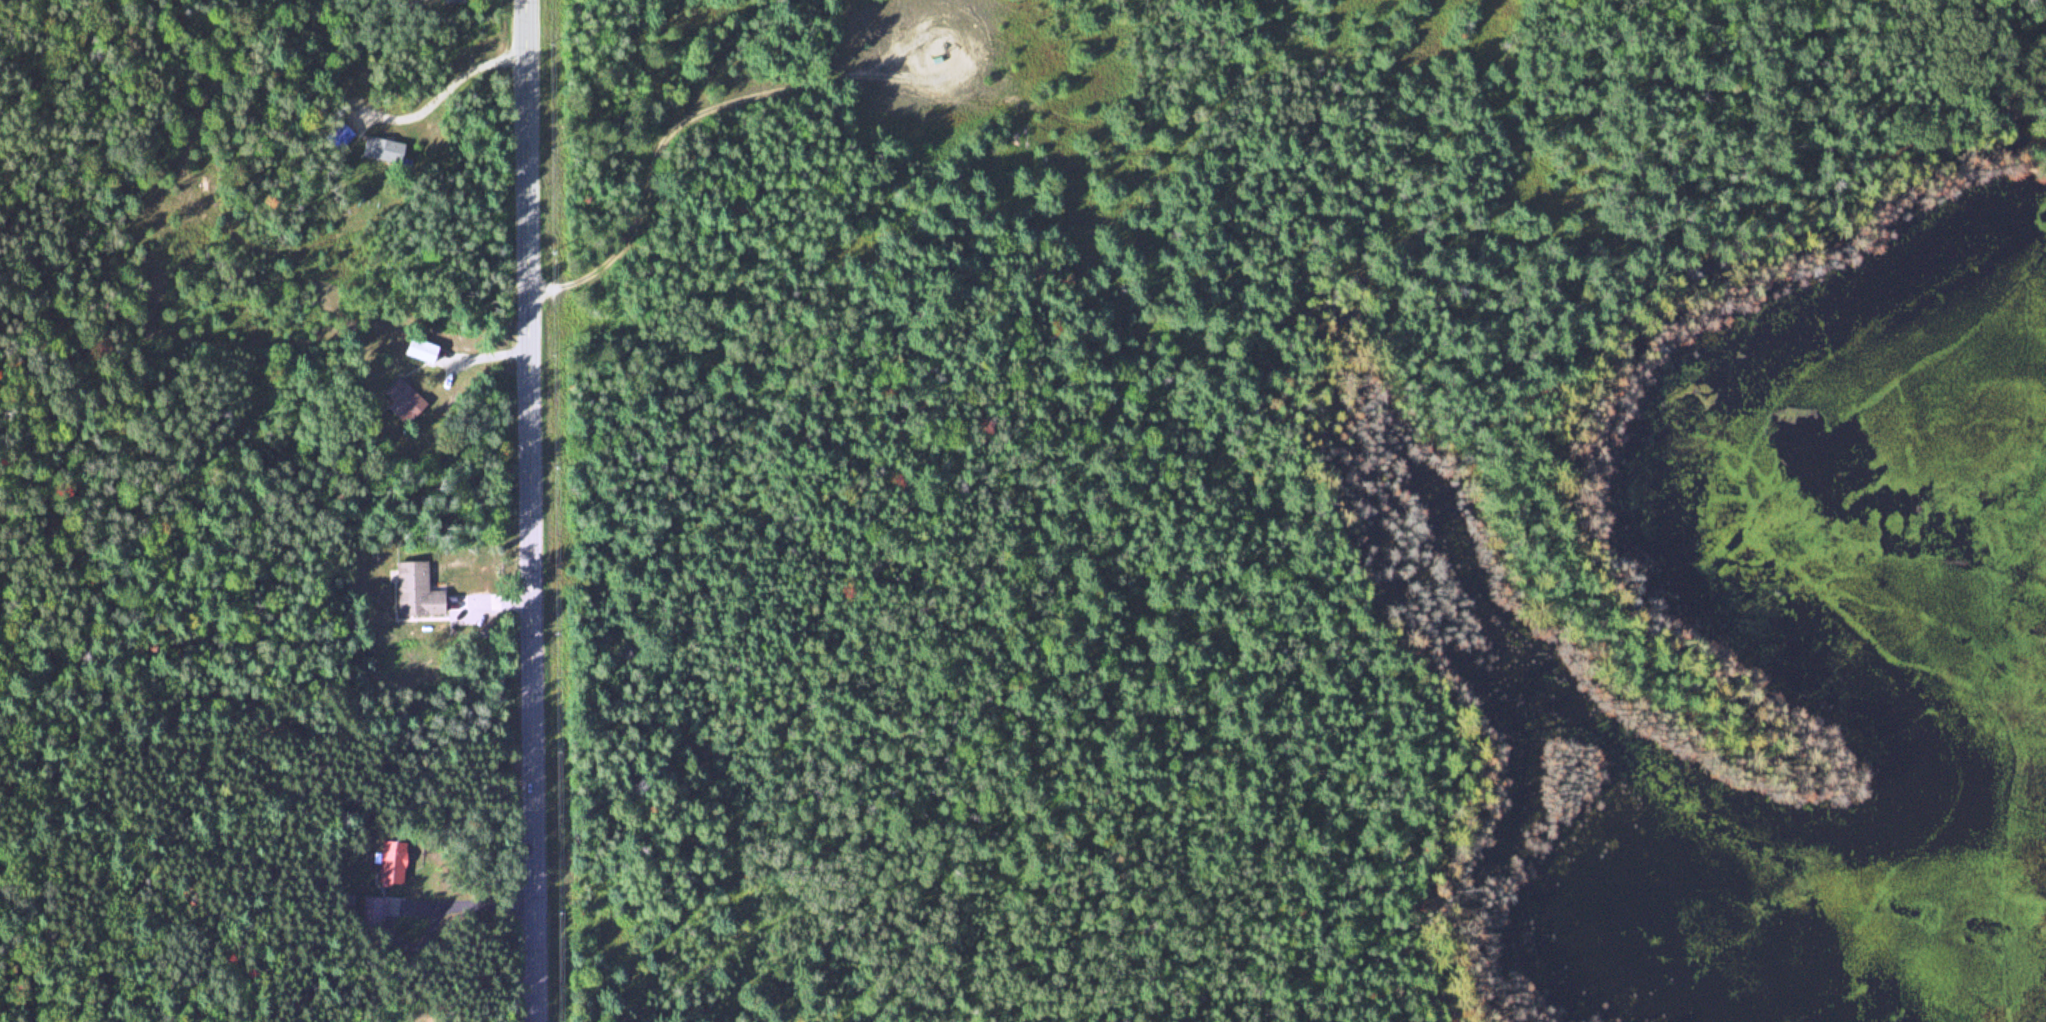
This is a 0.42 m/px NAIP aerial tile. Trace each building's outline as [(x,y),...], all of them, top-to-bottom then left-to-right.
[(357,136),(342,120),(325,138),(340,153),(357,136)] [(400,164),(405,144),(365,136),(361,156),(400,164)] [(438,347),(410,336),(403,353),(431,365),(438,347)] [(386,414),(413,423),(423,394),(390,382),(385,396),(391,398),(386,414)] [(396,561),(397,615),(444,615),(443,591),(428,591),(428,561),(396,561)] [(401,887),(406,843),(381,840),(376,885),(401,887)] [(381,930),(381,897),(362,897),(362,930),(381,930)]
